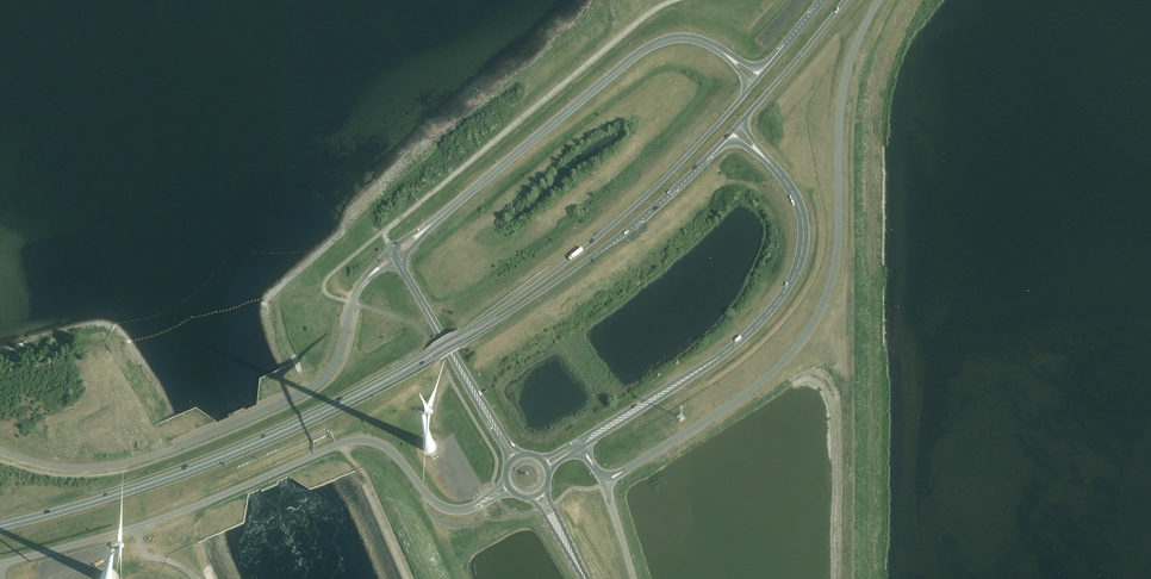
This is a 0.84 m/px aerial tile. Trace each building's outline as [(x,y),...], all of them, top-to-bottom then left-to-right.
[(454,196),(443,204),(446,208),(456,200),(454,196)] [(310,435),(312,441),(329,434),(326,427),(310,435)] [(422,446),(422,447),(423,448),(423,449),(423,450),(424,451),(424,452),(425,452),(426,452),(426,453),(427,453),(428,453),(429,453),(430,453),(431,453),(432,452),(433,451),(434,450),(435,449),(435,448),(435,447),(435,446),(435,444),(434,443),(433,442),(432,441),(431,441),(430,441),(429,440),(428,441),(426,441),(425,442),(424,442),(423,443),(423,444),(423,446),(422,446)]
